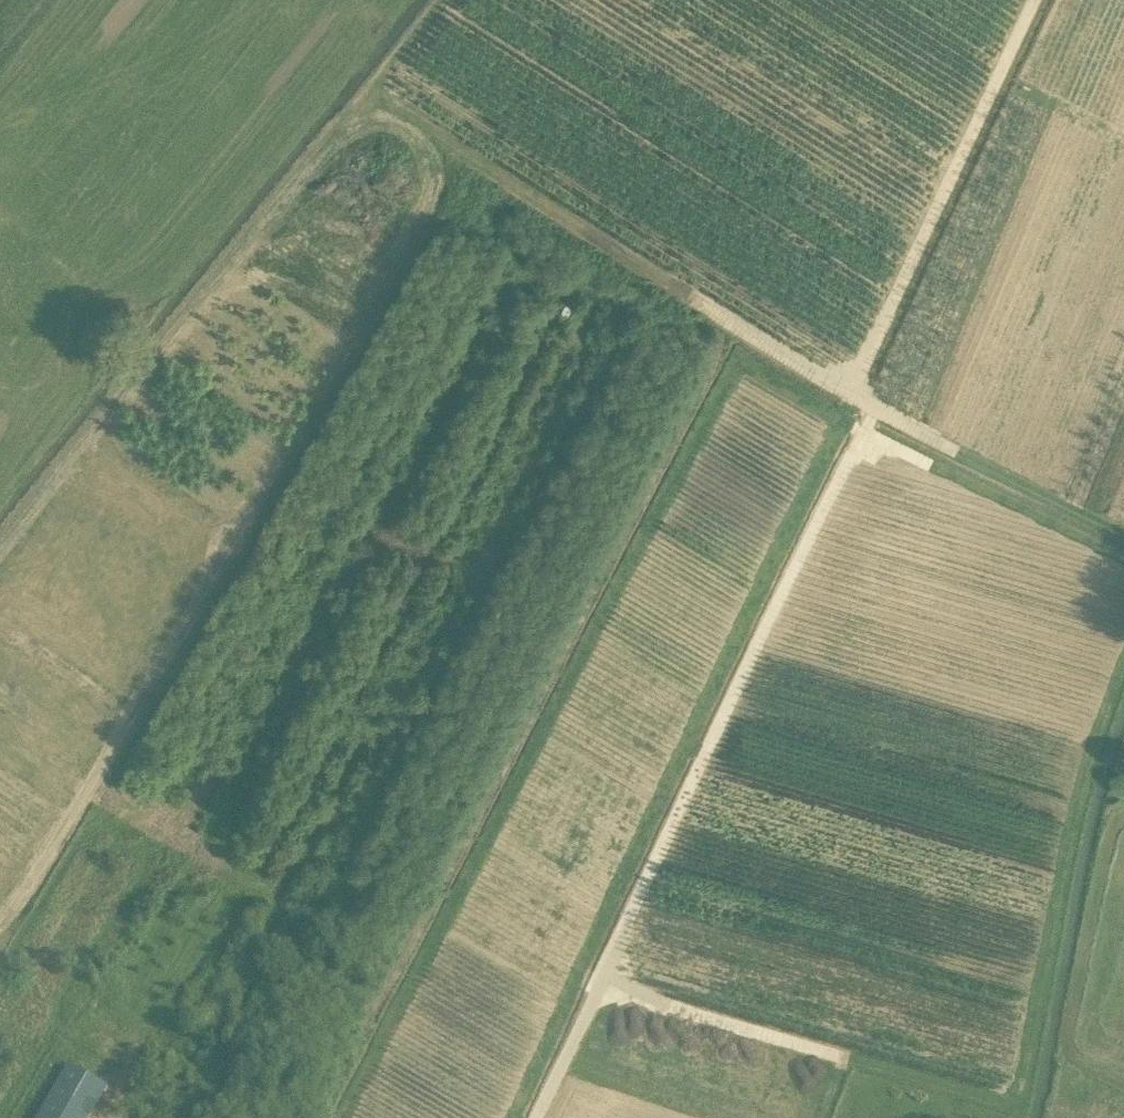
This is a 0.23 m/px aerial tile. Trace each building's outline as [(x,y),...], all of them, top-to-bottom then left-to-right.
[(109,1088),(101,1084),(127,1038),(108,1028),(82,1074),(66,1066),(35,1117),(91,1117),(109,1088)]
